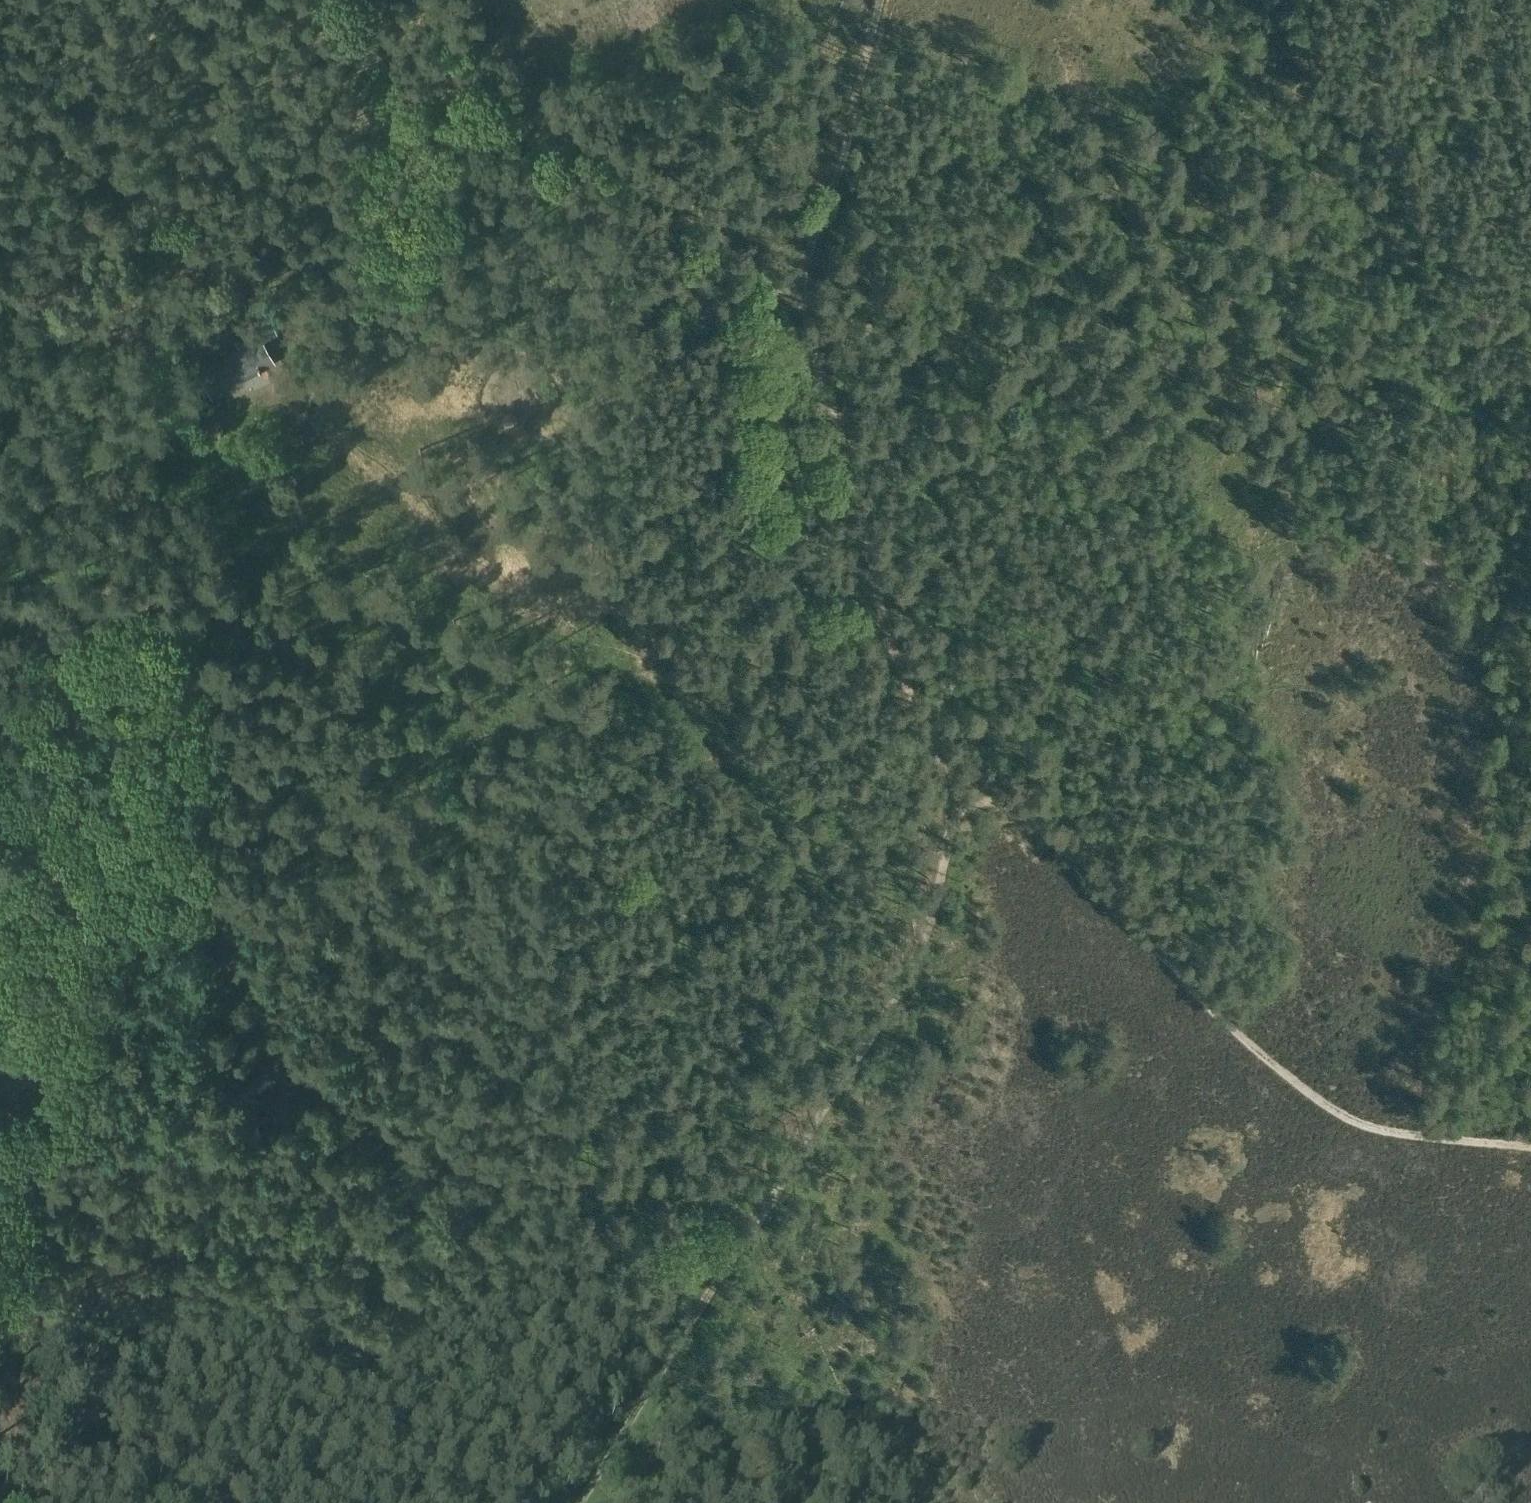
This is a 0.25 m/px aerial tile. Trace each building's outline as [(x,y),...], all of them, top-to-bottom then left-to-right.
[(212,397),(276,361),(275,360),(262,338),(276,331),(268,314),(244,327),(247,332),(235,339),(239,345),(196,369),(212,397)]
